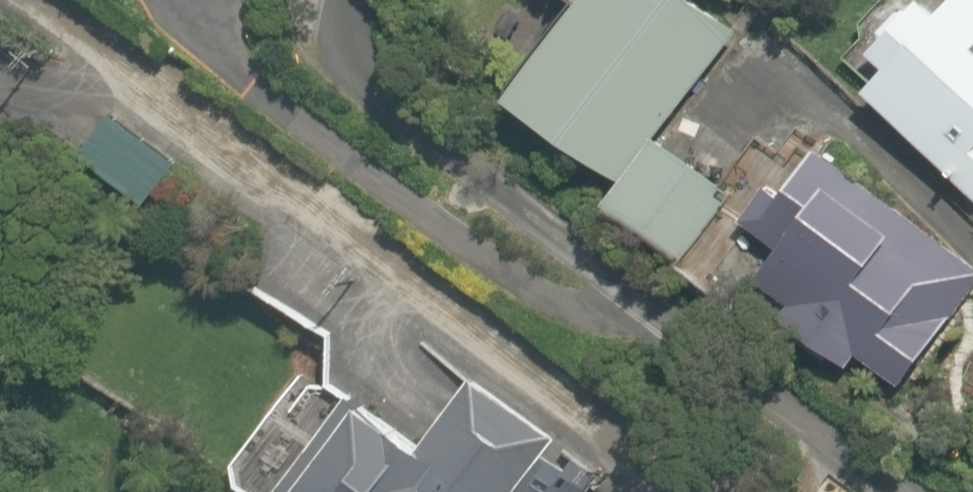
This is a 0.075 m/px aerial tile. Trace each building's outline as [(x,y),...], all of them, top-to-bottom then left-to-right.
[(735,33),(686,0),(541,0),(476,96),(600,180),(572,220),(657,278),(724,180),(663,138),(735,33)] [(909,0),(872,0),(810,66),(969,214),(972,209),(972,0),(922,0),(916,6),(909,0)] [(710,227),(768,270),(739,311),(831,379),(847,357),(893,391),(972,282),(972,279),(778,135),(710,227)] [(598,464),(460,377),(417,446),(306,376),(232,491),(580,491),(598,464)]
